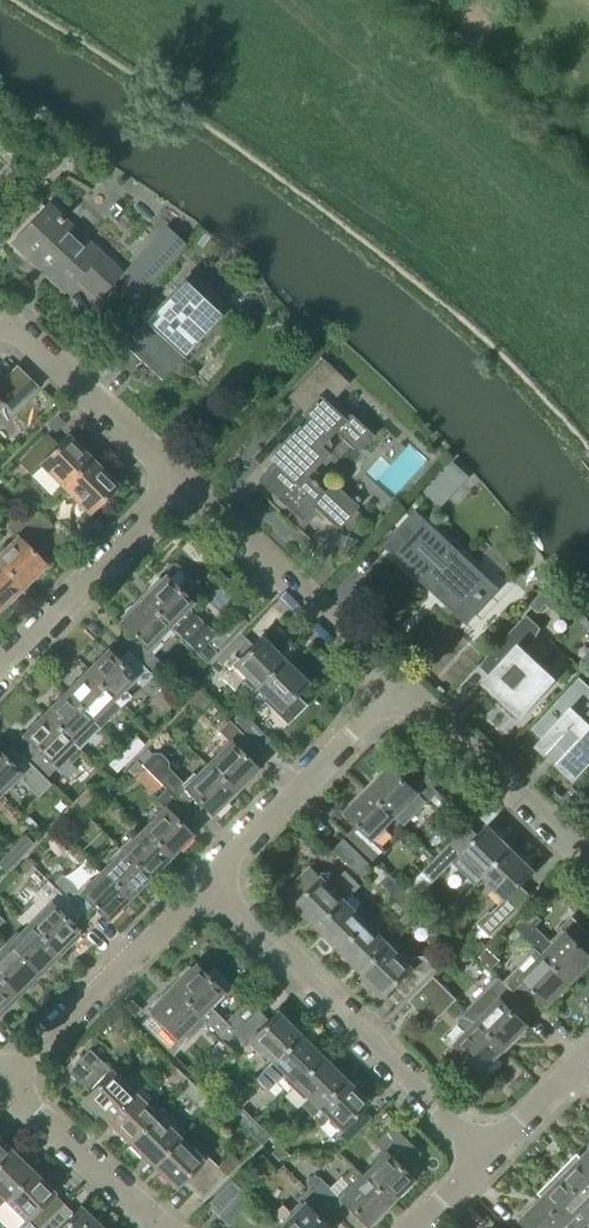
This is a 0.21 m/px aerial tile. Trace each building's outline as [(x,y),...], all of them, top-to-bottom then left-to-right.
[(3,178),(12,186),(23,174),(14,165),(3,178)] [(122,270),(50,205),(14,244),(64,291),(76,278),(97,298),(122,270)] [(151,255),(133,275),(145,287),(184,245),(166,228),(145,250),(151,255)] [(217,332),(235,313),(189,272),(123,344),(162,380),(211,326),(217,332)] [(327,403),(332,398),(334,400),(349,384),(324,361),(290,398),(303,410),(300,412),(305,417),(268,457),(274,462),(260,477),(280,495),(271,504),(300,531),(319,510),(337,527),(357,505),(333,483),(331,485),(311,466),(331,444),(327,437),(334,430),(355,449),(370,432),(349,413),(344,418),(327,403)] [(3,405),(11,413),(27,398),(0,371),(0,408),(3,405)] [(38,465),(62,488),(92,458),(69,435),(56,448),(46,437),(21,463),(31,473),(38,465)] [(92,458),(62,488),(89,514),(118,484),(92,458)] [(433,485),(424,494),(441,509),(449,500),(433,485)] [(411,534),(392,554),(459,618),(493,583),(417,511),(403,526),(411,534)] [(37,512),(25,524),(28,527),(49,548),(50,549),(51,551),(64,538),(37,512)] [(25,524),(18,517),(8,527),(17,535),(0,552),(0,565),(23,589),(46,565),(41,561),(51,551),(50,549),(49,548),(28,527),(25,524)] [(23,589),(0,565),(0,611),(0,612),(23,589)] [(186,610),(192,604),(164,577),(141,600),(169,627),(207,664),(246,624),(236,614),(213,636),(186,610)] [(539,597),(531,606),(537,612),(545,603),(539,597)] [(128,652),(153,676),(162,666),(150,654),(161,642),(158,638),(169,627),(141,600),(119,623),(138,642),(128,652)] [(491,690),(520,718),(553,683),(527,659),(542,630),(527,617),(480,667),(492,678),(490,680),(495,685),(491,690)] [(251,647),(241,637),(218,660),(229,670),(234,665),(256,688),(284,659),(261,637),(251,647)] [(118,662),(107,651),(86,673),(122,708),(132,698),(126,692),(137,681),(152,696),(163,686),(153,676),(128,652),(118,662)] [(284,659),(250,695),(259,704),(265,697),(279,710),(288,719),(302,705),(293,696),(307,682),(284,659)] [(86,673),(65,694),(95,723),(101,730),(122,708),(86,673)] [(581,679),(533,730),(545,741),(538,748),(573,781),(588,764),(588,730),(580,721),(588,704),(588,687),(581,679)] [(189,703),(201,714),(211,703),(195,688),(189,703)] [(65,694),(44,715),(74,745),(95,723),(65,694)] [(82,753),(44,715),(22,736),(31,745),(22,756),(45,779),(56,769),(58,770),(68,760),(72,763),(82,753)] [(244,716),(234,726),(258,751),(268,741),(244,716)] [(229,743),(207,765),(235,794),(258,770),(248,761),(258,751),(234,726),(229,722),(226,724),(218,733),(223,737),(229,743)] [(135,736),(122,751),(130,759),(144,745),(135,736)] [(1,799),(20,779),(38,797),(50,785),(22,756),(11,745),(1,755),(0,754),(0,798),(1,799)] [(130,759),(122,751),(108,765),(117,773),(130,759)] [(149,773),(166,790),(192,818),(202,808),(212,817),(235,794),(207,765),(185,787),(168,770),(168,763),(160,755),(152,755),(142,766),(149,773)] [(141,782),(149,773),(142,766),(138,761),(129,769),(141,782)] [(391,767),(368,790),(397,818),(405,826),(438,794),(414,771),(405,780),(391,767)] [(87,788),(73,803),(81,811),(96,797),(87,788)] [(587,788),(576,798),(588,813),(588,790),(587,788)] [(164,809),(143,831),(170,859),(192,837),(182,828),(192,818),(166,790),(155,801),(164,809)] [(349,837),(376,864),(387,853),(374,840),(397,818),(368,790),(346,812),(360,826),(349,837)] [(73,803),(59,817),(67,825),(81,811),(73,803)] [(475,886),(484,877),(512,850),(489,827),(479,838),(468,827),(423,874),(434,885),(454,864),(475,886)] [(143,831),(133,840),(130,837),(119,849),(150,880),(170,859),(143,831)] [(25,836),(11,850),(20,858),(33,844),(25,836)] [(363,880),(373,870),(345,842),(334,852),(363,880)] [(119,849),(108,860),(111,863),(101,873),(129,901),(150,880),(119,849)] [(11,850),(0,861),(0,867),(6,873),(20,858),(11,850)] [(507,900),(492,914),(489,911),(477,924),(491,937),(526,901),(516,891),(535,872),(512,850),(484,877),(507,900)] [(26,861),(20,868),(25,874),(32,867),(26,861)] [(296,908),(319,931),(347,902),(346,902),(362,887),(346,871),(331,887),(310,866),(286,891),(299,905),(296,908)] [(129,901),(101,873),(80,894),(62,876),(51,886),(76,911),(86,901),(108,922),(129,901)] [(389,875),(384,880),(381,883),(396,898),(404,889),(389,875)] [(85,919),(47,882),(37,891),(34,904),(20,917),(29,926),(57,954),(78,933),(75,929),(85,919)] [(409,911),(413,907),(417,902),(404,889),(396,898),(409,911)] [(357,913),(347,902),(319,931),(341,953),(369,925),(372,922),(360,909),(357,913)] [(572,985),(588,967),(588,956),(586,953),(588,949),(588,937),(572,920),(562,929),(566,933),(553,945),(536,928),(542,921),(532,911),(516,928),(543,956),(544,957),(572,985)] [(369,925),(341,953),(363,975),(392,947),(369,925)] [(29,926),(19,936),(16,932),(4,944),(36,975),(57,954),(29,926)] [(445,939),(438,946),(447,955),(454,948),(445,939)] [(479,955),(487,947),(478,939),(470,947),(479,955)] [(363,975),(386,998),(396,989),(397,987),(407,997),(436,968),(425,957),(416,957),(408,964),(400,956),(407,949),(398,940),(392,947),(363,975)] [(0,948),(0,982),(15,996),(36,975),(4,944),(0,948)] [(536,949),(503,983),(506,985),(507,986),(530,1009),(540,999),(549,1007),(572,985),(544,957),(543,956),(536,949)] [(488,950),(480,958),(492,970),(500,962),(488,950)] [(228,1044),(235,1037),(236,1036),(259,1013),(249,1003),(227,1025),(210,1008),(224,994),(221,992),(230,984),(216,969),(207,978),(195,967),(173,989),(185,1001),(201,1017),(200,1018),(207,1024),(228,1044)] [(444,988),(434,979),(411,1002),(421,1011),(444,988)] [(490,989),(467,1012),(478,1023),(490,1036),(506,1051),(529,1029),(519,1019),(530,1009),(507,986),(506,985),(503,983),(499,979),(490,989)] [(15,996),(0,982),(0,1011),(15,996)] [(173,989),(150,1012),(162,1024),(152,1034),(153,1036),(174,1057),(207,1024),(200,1018),(201,1017),(185,1001),(173,989)] [(483,1074),(506,1051),(490,1036),(478,1023),(467,1012),(457,1021),(468,1032),(455,1046),(457,1048),(448,1057),(470,1079),(479,1070),(483,1074)] [(273,1064),(300,1036),(278,1013),(268,1022),(259,1013),(236,1036),(235,1037),(245,1047),(250,1042),(268,1059),(272,1063),(273,1064)] [(323,1058),(300,1036),(273,1064),(272,1063),(256,1080),(267,1092),(284,1075),(295,1086),(323,1058)] [(90,1048),(69,1069),(76,1077),(87,1087),(80,1094),(77,1098),(91,1113),(95,1109),(108,1123),(134,1096),(135,1095),(144,1085),(140,1081),(133,1074),(124,1083),(121,1079),(98,1056),(90,1048)] [(301,1106),(310,1115),(345,1080),(323,1058),(295,1086),(308,1099),(301,1106)] [(168,1060),(160,1068),(183,1091),(191,1083),(168,1060)] [(352,1087),(345,1080),(310,1115),(321,1126),(326,1122),(336,1132),(335,1134),(346,1145),(371,1120),(361,1109),(372,1098),(356,1083),(352,1087)] [(191,1083),(183,1091),(196,1104),(204,1096),(204,1095),(191,1083)] [(144,1106),(134,1096),(108,1123),(130,1145),(157,1118),(159,1115),(146,1103),(144,1106)] [(235,1119),(248,1132),(256,1123),(242,1109),(234,1118),(235,1119)] [(157,1118),(130,1145),(152,1167),(179,1140),(186,1133),(163,1111),(159,1115),(157,1118)] [(256,1123),(248,1132),(262,1146),(270,1138),(256,1123)] [(373,1165),(362,1176),(361,1177),(390,1206),(413,1183),(402,1172),(419,1154),(391,1126),(373,1144),(380,1152),(370,1162),(373,1165)] [(13,1151),(0,1138),(0,1163),(13,1151)] [(179,1140),(152,1167),(175,1190),(183,1182),(193,1193),(217,1169),(204,1157),(201,1161),(179,1140)] [(3,1201),(33,1171),(13,1151),(0,1163),(0,1198),(3,1201)] [(230,1155),(217,1169),(226,1178),(239,1164),(230,1155)] [(561,1179),(588,1205),(588,1206),(588,1166),(581,1158),(561,1179)] [(308,1189),(309,1190),(333,1214),(343,1204),(367,1227),(368,1227),(390,1206),(361,1177),(362,1176),(353,1168),(341,1180),(340,1179),(330,1189),(319,1178),(318,1179),(315,1176),(306,1185),(309,1188),(308,1189)] [(217,1169),(193,1193),(202,1202),(226,1178),(217,1169)] [(63,1204),(53,1194),(55,1193),(33,1171),(3,1201),(24,1222),(20,1226),(22,1227),(39,1227),(55,1213),(63,1204)] [(541,1199),(570,1227),(585,1227),(588,1224),(588,1206),(588,1205),(561,1179),(541,1199)] [(243,1192),(233,1181),(208,1207),(218,1217),(243,1192)] [(280,1227),(327,1227),(322,1224),(333,1214),(309,1190),(308,1189),(297,1200),(300,1202),(290,1212),(282,1205),(272,1215),(282,1225),(280,1227)] [(541,1199),(520,1220),(528,1227),(570,1227),(541,1199)] [(82,1206),(74,1214),(63,1204),(55,1213),(39,1227),(103,1227),(82,1206)]
